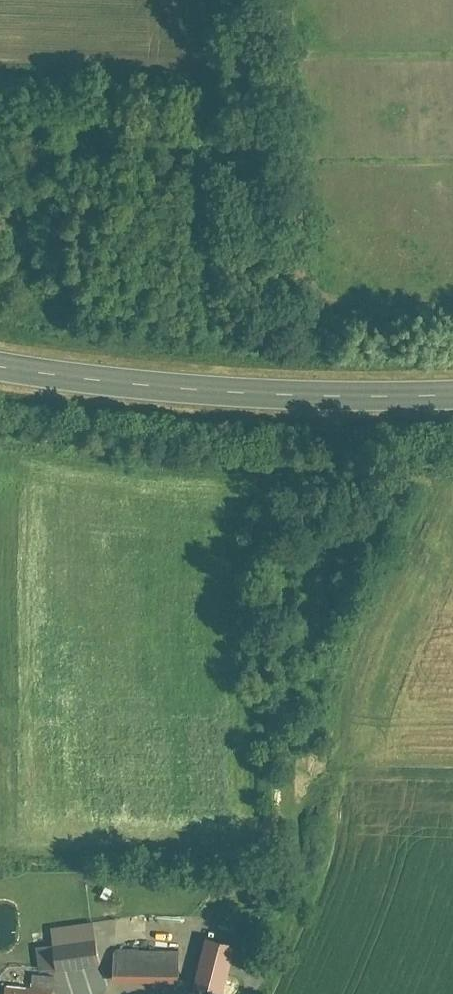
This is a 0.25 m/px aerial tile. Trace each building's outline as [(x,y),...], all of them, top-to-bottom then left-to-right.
[(42,939),(45,973),(93,969),(90,934),(42,939)] [(245,940),(212,934),(203,983),(236,989),(245,940)] [(110,950),(111,984),(175,982),(175,949),(110,950)] [(1,993),(42,993),(42,983),(1,983),(1,993)]
